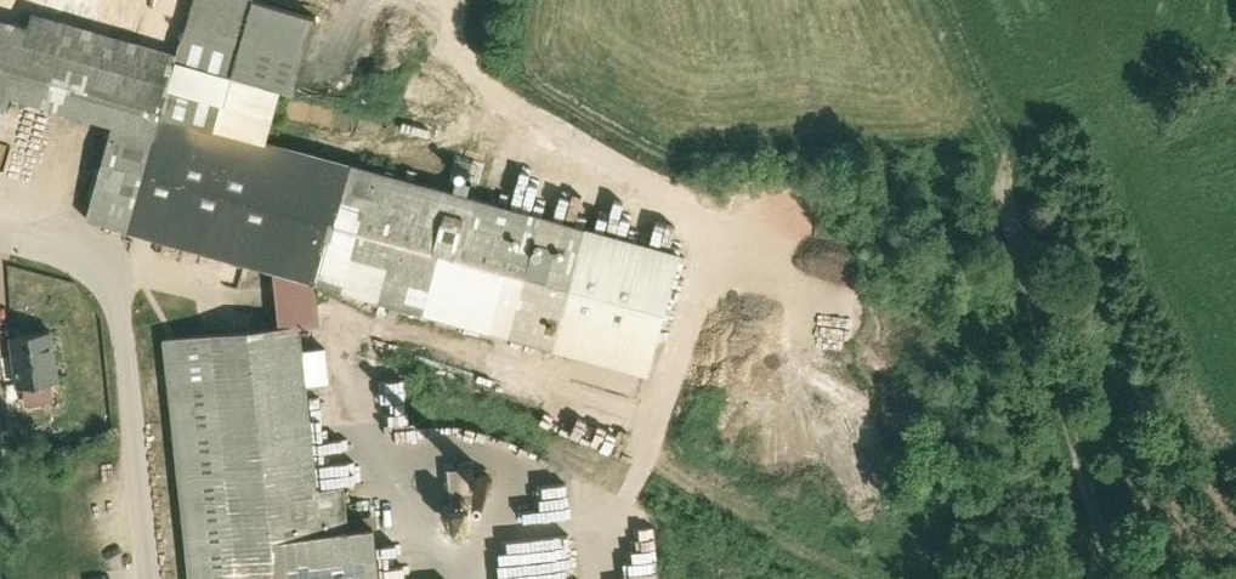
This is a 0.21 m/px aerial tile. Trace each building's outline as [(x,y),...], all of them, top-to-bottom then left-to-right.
[(647,372),(679,254),(265,140),(279,87),(293,91),(314,15),(258,0),(191,0),(176,55),(36,16),(32,29),(0,20),(0,106),(2,107),(6,91),(118,121),(91,219),(647,372)] [(383,520),(357,523),(353,482),(328,485),(309,320),(208,331),(172,335),(199,578),(390,578),(383,520)] [(51,331),(9,336),(15,387),(58,382),(51,331)]
